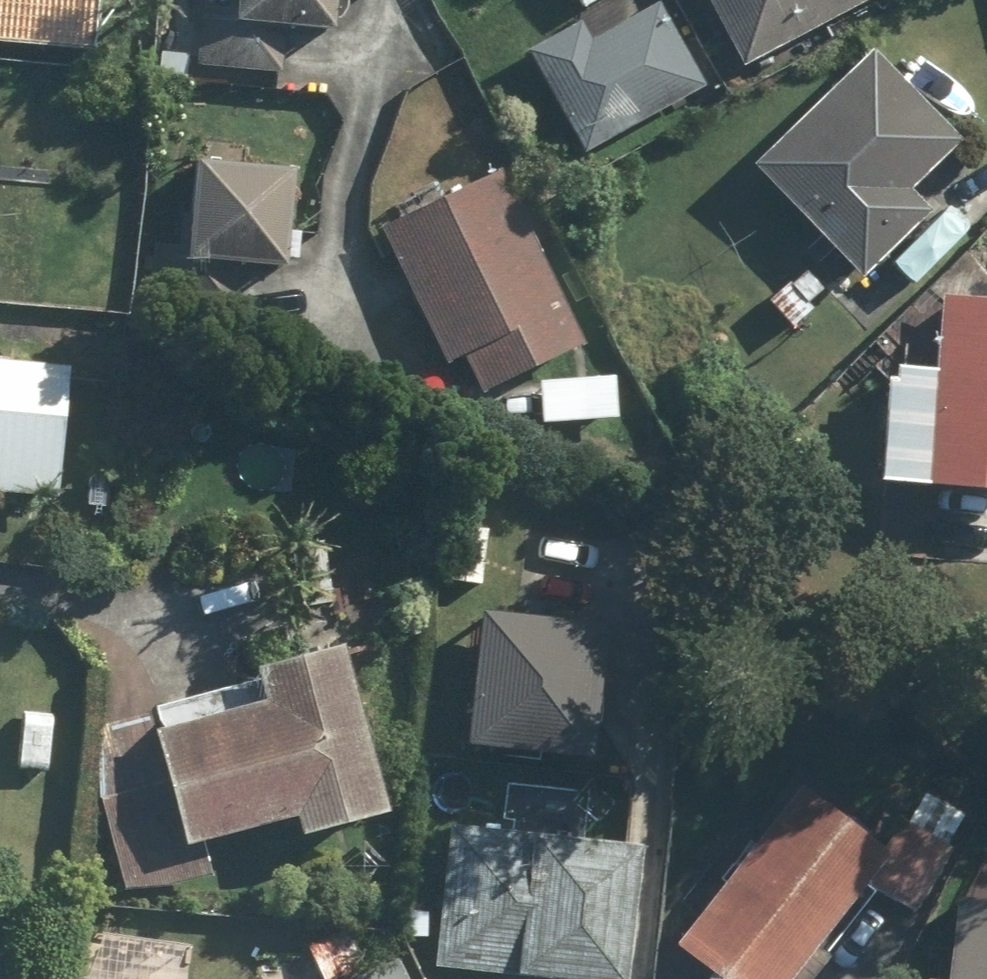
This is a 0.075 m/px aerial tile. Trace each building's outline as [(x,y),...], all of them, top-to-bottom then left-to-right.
[(81,53),(83,0),(0,0),(0,50),(81,53)] [(236,5),(206,3),(203,65),(290,69),(292,29),(328,30),(329,0),(236,0),(236,5)] [(516,48),(570,152),(697,86),(653,0),(573,42),(564,24),(516,48)] [(573,14),(595,0),(564,0),(573,14)] [(727,71),(861,0),(689,0),(727,71)] [(859,51),(735,175),(846,285),(918,213),(894,190),(946,138),(859,51)] [(285,172),(189,169),(186,243),(162,242),(160,301),(243,304),(245,269),(281,270),(285,172)] [(468,397),(571,350),(490,176),(372,230),(435,367),(451,360),(468,397)] [(879,491),(875,547),(925,551),(929,495),(986,499),(986,310),(925,306),(920,377),(866,373),(858,490),(879,491)] [(46,505),(52,359),(0,356),(0,503),(46,505)] [(531,379),(531,425),(607,425),(607,379),(531,379)] [(456,627),(447,758),(575,767),(584,636),(456,627)] [(320,654),(67,736),(122,906),(204,879),(194,847),(270,823),(278,847),(372,816),(320,654)] [(11,774),(45,775),(46,715),(13,714),(11,774)] [(649,948),(684,978),(812,978),(820,970),(795,948),(856,880),(900,920),(961,819),(926,792),(869,859),(792,789),(649,948)] [(440,829),(429,968),(492,973),(492,978),(614,978),(625,844),(440,829)] [(933,900),(925,978),(986,978),(986,905),(933,900)] [(365,978),(400,978),(390,963),(365,978)]
